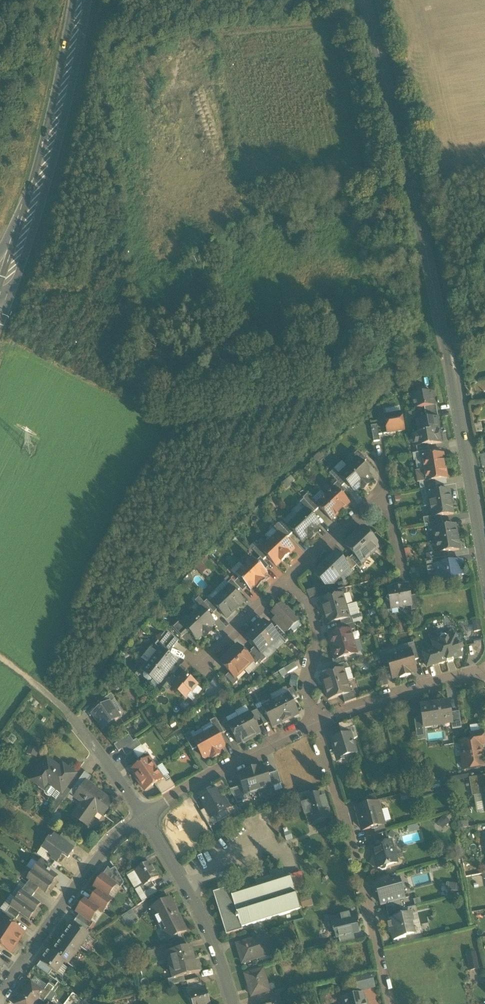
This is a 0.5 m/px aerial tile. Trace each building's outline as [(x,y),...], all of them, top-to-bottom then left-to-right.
[(412,396),(414,410),(424,409),(434,407),(434,406),(432,393),(412,396)] [(424,409),(425,414),(437,412),(436,406),(434,406),(434,407),(424,409)] [(384,417),(387,434),(404,432),(401,414),(398,415),(386,417),(384,417)] [(417,422),(419,435),(439,432),(437,419),(426,420),(417,422)] [(371,427),(374,443),(380,442),(377,426),(371,427)] [(441,444),(439,432),(419,435),(413,436),(415,448),(416,448),(428,446),(441,444)] [(357,460),(362,465),(366,461),(358,452),(353,456),(356,460),(357,460)] [(430,452),(429,452),(419,453),(420,460),(422,460),(422,459),(431,457),(430,452)] [(319,454),(314,458),(318,463),(323,458),(319,454)] [(422,460),(424,471),(445,467),(443,456),(442,456),(431,457),(422,459),(422,460)] [(356,460),(348,468),(366,488),(369,486),(369,484),(367,482),(370,479),(367,476),(368,475),(368,472),(362,465),(357,460),(356,460)] [(424,471),(422,460),(420,460),(415,461),(416,462),(417,472),(424,471)] [(342,462),(334,470),(340,476),(348,468),(342,462)] [(447,479),(445,467),(424,471),(426,482),(426,483),(435,481),(446,479),(447,479)] [(364,490),(366,488),(348,468),(340,476),(339,476),(346,484),(354,492),(356,492),(360,488),(362,490),(364,490)] [(335,481),(337,483),(341,488),(346,484),(339,476),(340,476),(334,470),(329,475),(335,481)] [(424,471),(417,472),(415,472),(417,484),(423,483),(426,482),(424,471)] [(286,492),(291,487),(286,481),(281,486),(286,492)] [(345,492),(341,488),(337,483),(333,487),(332,488),(334,490),(334,489),(341,496),(345,492)] [(437,493),(436,487),(424,489),(425,496),(429,495),(429,494),(437,493)] [(334,490),(326,497),(340,513),(349,504),(341,496),(334,489),(334,490)] [(425,496),(424,489),(421,490),(424,507),(430,506),(429,495),(425,496)] [(429,495),(430,506),(451,503),(449,491),(437,493),(429,494),(429,495)] [(317,505),(326,497),(321,492),(313,500),(317,505)] [(303,499),(304,500),(315,512),(320,508),(317,505),(313,500),(308,495),(303,499)] [(331,521),(340,513),(326,497),(317,505),(320,508),(331,521)] [(311,516),(315,512),(304,500),(299,505),(305,511),(311,516)] [(453,515),(451,503),(430,506),(432,517),(432,518),(441,517),(453,515)] [(305,511),(299,505),(291,512),(292,514),(297,519),(305,511)] [(305,511),(297,519),(314,537),(316,535),(316,533),(315,531),(319,527),(319,525),(311,516),(305,511)] [(284,521),(288,527),(297,519),(292,514),(284,521)] [(424,526),(427,525),(442,523),(441,517),(432,518),(432,517),(423,519),(424,526)] [(311,539),(314,537),(297,519),(288,527),(293,533),(301,541),(303,541),(307,538),(309,539),(311,539)] [(278,525),(289,537),(293,533),(288,527),(284,521),(282,520),(278,525)] [(443,522),(442,523),(427,525),(428,532),(434,531),(434,530),(444,528),(443,522)] [(289,537),(278,525),(273,529),(278,535),(279,534),(285,541),(289,537)] [(434,531),(436,542),(457,538),(455,526),(444,528),(434,530),(434,531)] [(278,535),(273,529),(265,537),(270,543),(278,535)] [(362,529),(353,537),(370,555),(379,548),(379,547),(371,539),(362,529)] [(278,535),(270,543),(285,559),(294,551),(285,541),(279,534),(278,535)] [(379,548),(381,551),(387,545),(376,534),(371,539),(379,547),(379,548)] [(362,563),(370,555),(353,537),(344,545),(354,555),(361,564),(362,563)] [(459,550),(457,538),(436,542),(437,553),(438,554),(448,552),(459,550)] [(276,567),(285,559),(270,543),(262,550),(261,551),(267,558),(276,567)] [(253,551),(260,559),(263,562),(267,558),(261,551),(262,550),(257,546),(253,551)] [(430,554),(431,561),(444,559),(449,558),(448,552),(438,554),(437,553),(430,554)] [(336,554),(325,563),(339,578),(349,568),(344,562),(336,554)] [(354,555),(349,559),(356,567),(360,571),(365,566),(362,563),(361,564),(354,555)] [(352,571),(356,567),(349,559),(348,558),(344,562),(349,568),(352,571)] [(253,559),(244,568),(261,587),(266,582),(263,580),(268,576),(264,572),(256,563),(253,559)] [(269,568),(263,562),(260,559),(256,563),(264,572),(269,568)] [(445,565),(444,559),(431,561),(426,562),(428,572),(435,570),(435,567),(443,566),(443,565),(445,565)] [(435,570),(438,584),(451,582),(455,577),(464,575),(461,562),(452,563),(445,565),(443,565),(443,566),(435,567),(435,570)] [(231,572),(235,576),(244,568),(240,563),(231,572)] [(339,578),(325,563),(314,574),(325,586),(333,584),(339,578)] [(201,564),(195,569),(202,576),(207,570),(201,564)] [(257,591),(261,587),(244,568),(235,576),(238,580),(247,588),(250,592),(255,588),(257,591)] [(349,568),(339,578),(343,582),(353,573),(352,571),(349,568)] [(183,582),(189,588),(193,584),(192,578),(190,575),(183,582)] [(238,580),(234,584),(240,590),(242,593),(247,588),(238,580)] [(236,594),(240,590),(234,584),(231,581),(227,585),(227,586),(229,588),(236,594)] [(225,583),(216,591),(221,596),(229,588),(227,586),(227,585),(225,583)] [(398,608),(402,612),(405,607),(411,606),(410,597),(408,586),(388,590),(389,595),(386,600),(391,603),(392,610),(398,608)] [(229,588),(221,596),(235,611),(244,603),(236,594),(229,588)] [(308,592),(310,599),(321,596),(320,589),(308,592)] [(333,592),(335,598),(342,596),(343,596),(346,595),(345,589),(333,592)] [(208,599),(209,600),(212,604),(221,596),(216,591),(208,599)] [(226,619),(235,611),(221,596),(212,604),(218,610),(226,619)] [(321,602),(324,614),(346,607),(343,596),(342,596),(335,598),(321,602)] [(411,606),(411,611),(418,610),(416,596),(410,597),(411,606)] [(206,615),(210,611),(204,604),(199,599),(194,603),(200,610),(200,609),(206,615)] [(209,600),(204,604),(210,611),(214,614),(218,610),(212,604),(209,600)] [(276,618),(289,631),(290,629),(298,623),(281,605),(272,613),(276,618)] [(350,606),(346,607),(349,618),(351,618),(352,618),(359,616),(355,605),(350,606)] [(349,619),(349,618),(346,607),(324,614),(327,625),(340,621),(349,619)] [(200,610),(192,617),(209,636),(212,633),(212,631),(210,629),(214,626),(214,624),(206,615),(200,609),(200,610)] [(352,618),(353,624),(361,621),(360,616),(359,616),(352,618)] [(206,638),(209,636),(192,617),(183,625),(183,626),(188,632),(196,640),(198,640),(202,636),(204,638),(206,638)] [(272,622),(277,627),(284,635),(289,631),(276,618),(272,622)] [(340,621),(342,627),(353,624),(352,618),(351,618),(349,618),(349,619),(340,621)] [(474,633),(481,631),(479,620),(472,622),(473,626),(474,633)] [(171,628),(181,639),(188,632),(183,626),(183,625),(179,621),(171,628)] [(264,621),(255,630),(270,646),(278,638),(279,638),(273,631),(264,621)] [(301,626),(298,623),(290,629),(294,633),(301,626)] [(355,630),(353,624),(342,627),(343,633),(350,631),(350,632),(355,630)] [(289,640),(284,635),(277,627),(273,631),(279,638),(278,638),(284,644),(285,645),(289,640)] [(262,654),(270,646),(255,630),(246,638),(255,647),(261,654),(262,654)] [(328,637),(332,649),(353,643),(350,632),(350,631),(343,633),(328,637)] [(160,649),(168,655),(178,642),(166,632),(155,646),(160,650),(160,649)] [(461,635),(455,637),(458,645),(459,645),(463,644),(461,635)] [(435,651),(439,664),(461,658),(460,652),(461,652),(462,649),(462,646),(459,645),(458,645),(453,646),(451,638),(447,639),(447,637),(444,636),(441,637),(440,639),(440,641),(433,643),(435,651)] [(284,644),(278,638),(270,646),(276,652),(284,644)] [(360,641),(353,643),(356,653),(363,651),(360,641)] [(356,653),(353,643),(332,649),(335,660),(344,658),(357,654),(356,653)] [(410,651),(413,661),(419,660),(414,644),(408,645),(409,651),(410,651)] [(409,651),(408,645),(397,649),(398,654),(409,651)] [(237,646),(229,654),(244,671),(252,663),(253,663),(247,657),(237,646)] [(276,652),(270,646),(262,654),(266,659),(268,660),(276,652)] [(387,657),(398,654),(397,649),(396,646),(382,650),(382,653),(386,652),(387,657)] [(251,651),(252,653),(260,661),(262,663),(266,659),(262,654),(261,654),(255,647),(251,651)] [(148,665),(157,654),(150,649),(141,660),(148,665)] [(152,679),(154,680),(158,684),(176,662),(168,655),(160,649),(160,650),(157,654),(148,665),(142,671),(145,674),(144,675),(144,678),(148,681),(151,681),(152,679)] [(409,651),(398,654),(405,678),(408,677),(408,675),(410,674),(416,673),(413,661),(410,651),(409,651)] [(423,654),(427,668),(439,664),(435,651),(423,654)] [(380,654),(384,670),(390,668),(387,658),(387,657),(386,652),(382,653),(379,654),(380,654)] [(256,665),(260,661),(252,653),(247,657),(253,663),(252,663),(255,666),(256,665)] [(236,679),(244,671),(229,654),(220,663),(230,673),(235,679),(236,679)] [(402,679),(405,678),(398,654),(387,657),(387,658),(390,668),(393,679),(399,678),(402,677),(402,679)] [(332,661),(334,667),(346,664),(344,658),(335,660),(332,661)] [(252,663),(244,671),(249,676),(258,668),(256,665),(255,666),(252,663)] [(285,669),(288,674),(298,668),(295,663),(289,666),(285,669)] [(347,670),(346,664),(334,667),(336,673),(343,670),(343,671),(347,670)] [(172,677),(177,682),(183,674),(184,674),(187,670),(181,666),(172,677)] [(288,674),(285,669),(279,673),(282,678),(288,674)] [(350,669),(347,670),(343,671),(347,682),(353,680),(350,669)] [(322,677),(325,688),(347,682),(343,671),(343,670),(336,673),(322,677)] [(225,677),(234,686),(238,681),(236,679),(235,679),(230,673),(225,677)] [(186,699),(187,698),(197,686),(184,674),(183,674),(177,682),(172,687),(186,699)] [(289,686),(296,687),(298,678),(291,676),(289,686)] [(177,682),(172,677),(162,689),(167,694),(172,687),(177,682)] [(154,690),(158,684),(154,680),(149,686),(154,690)] [(350,693),(347,682),(325,688),(328,700),(342,696),(350,694),(350,693)] [(202,691),(197,686),(187,698),(193,702),(202,691)] [(270,696),(273,702),(289,695),(287,691),(286,688),(270,696)] [(289,695),(292,701),(297,699),(292,688),(287,691),(289,695)] [(342,696),(345,704),(356,700),(354,692),(350,693),(350,694),(342,696)] [(96,705),(100,710),(109,703),(110,704),(115,700),(111,695),(96,705)] [(289,695),(273,702),(283,723),(299,715),(292,701),(289,695)] [(110,704),(119,718),(125,714),(115,700),(110,704)] [(272,728),(283,723),(273,702),(262,708),(270,723),(272,728)] [(422,715),(424,728),(433,727),(433,723),(452,720),(450,713),(450,711),(449,711),(448,702),(420,707),(422,715)] [(95,717),(103,729),(119,718),(110,704),(109,703),(100,710),(95,713),(95,717)] [(235,712),(236,714),(239,719),(250,714),(246,706),(235,712)] [(261,718),(264,726),(270,723),(262,708),(257,710),(261,718)] [(261,718),(257,710),(251,713),(255,721),(261,718)] [(452,724),(452,729),(461,728),(459,712),(450,713),(452,720),(452,724)] [(236,714),(226,719),(229,724),(239,719),(236,714)] [(250,714),(239,719),(249,739),(260,734),(250,714)] [(424,728),(422,715),(414,720),(416,729),(424,728)] [(219,736),(224,733),(218,723),(216,719),(210,722),(211,723),(214,730),(215,729),(219,736)] [(226,719),(218,723),(224,733),(231,730),(228,725),(229,724),(226,719)] [(239,745),(249,739),(239,719),(229,724),(228,725),(231,730),(239,745)] [(339,725),(341,731),(354,727),(352,721),(339,725)] [(201,729),(204,735),(214,730),(211,723),(201,729)] [(470,726),(471,735),(481,733),(479,724),(470,726)] [(356,733),(354,727),(341,731),(343,737),(350,735),(356,733)] [(416,729),(417,740),(425,738),(424,728),(416,729)] [(214,730),(204,735),(216,757),(219,755),(220,753),(219,751),(224,748),(224,746),(219,736),(215,729),(214,730)] [(190,746),(192,751),(198,748),(194,741),(194,740),(190,733),(184,736),(190,746)] [(479,740),(480,746),(484,745),(483,733),(481,733),(471,735),(472,741),(479,740)] [(118,752),(122,750),(133,742),(129,735),(114,746),(118,752)] [(213,759),(216,757),(204,735),(194,740),(194,741),(198,748),(203,758),(205,758),(210,756),(211,758),(213,759)] [(336,754),(338,759),(344,757),(356,753),(352,741),(350,735),(343,737),(332,740),(336,754)] [(137,740),(133,742),(122,750),(126,756),(133,752),(141,746),(137,740)] [(467,762),(468,768),(484,765),(482,754),(481,755),(480,746),(479,740),(472,741),(460,743),(463,762),(467,762)] [(146,754),(141,746),(133,752),(138,759),(146,754)] [(137,760),(141,765),(149,759),(149,760),(151,758),(147,753),(146,754),(138,759),(137,760)] [(32,781),(40,787),(44,782),(61,793),(62,794),(65,789),(76,775),(63,766),(61,769),(58,767),(57,769),(53,766),(54,764),(47,759),(32,781)] [(131,771),(138,781),(156,769),(149,760),(149,759),(141,765),(131,771)] [(467,762),(463,762),(464,771),(484,768),(484,765),(468,768),(467,762)] [(162,765),(156,769),(162,778),(164,777),(169,774),(162,765)] [(254,769),(251,770),(258,792),(272,788),(268,775),(266,768),(257,770),(254,769)] [(162,778),(156,769),(138,781),(145,791),(155,784),(162,779),(162,778)] [(246,796),(258,792),(251,770),(248,771),(247,774),(238,776),(241,787),(244,796),(246,796)] [(85,772),(70,793),(69,794),(76,799),(88,782),(92,777),(85,772)] [(268,775),(272,788),(273,787),(281,785),(277,772),(268,775)] [(473,797),(483,795),(482,792),(484,791),(484,776),(469,779),(473,797)] [(155,784),(158,789),(168,783),(167,782),(164,777),(162,778),(162,779),(155,784)] [(171,780),(167,782),(168,783),(158,789),(162,795),(175,787),(171,780)] [(56,800),(61,793),(44,782),(40,787),(39,788),(45,792),(45,794),(47,796),(49,797),(51,797),(56,800)] [(76,799),(83,803),(83,802),(93,788),(94,788),(95,787),(88,782),(76,799)] [(230,790),(238,804),(248,801),(246,796),(244,796),(241,787),(230,790)] [(113,802),(94,788),(93,788),(83,802),(83,803),(73,817),(87,827),(94,817),(88,813),(92,808),(97,812),(103,816),(113,802)] [(57,811),(69,794),(70,793),(65,789),(62,794),(61,793),(56,800),(51,807),(57,811)] [(206,808),(212,817),(213,816),(226,809),(230,807),(225,798),(221,800),(216,790),(201,799),(206,808)] [(297,796),(299,802),(304,801),(304,800),(311,798),(309,792),(303,794),(297,796)] [(313,814),(316,823),(330,819),(322,795),(311,798),(304,800),(304,801),(309,815),(313,814)] [(361,800),(363,808),(378,804),(377,801),(375,795),(361,800)] [(476,814),(484,813),(484,807),(483,795),(473,797),(476,814)] [(357,810),(363,831),(384,826),(383,824),(380,812),(378,804),(363,808),(357,810)] [(88,813),(94,817),(97,812),(92,808),(88,813)] [(210,827),(217,823),(213,816),(212,817),(206,808),(201,812),(210,827)] [(213,816),(217,823),(230,815),(226,809),(213,816)] [(388,810),(380,812),(383,824),(391,822),(388,810)] [(444,816),(436,824),(442,830),(446,826),(447,827),(451,823),(444,816)] [(418,825),(407,828),(409,834),(419,832),(418,825)] [(368,836),(371,847),(388,843),(385,831),(368,836)] [(50,857),(57,863),(63,855),(68,859),(74,851),(72,850),(62,843),(62,841),(54,836),(51,840),(49,838),(42,848),(50,853),(52,855),(50,857)] [(62,843),(72,850),(76,844),(66,837),(62,841),(62,843)] [(372,866),(382,872),(385,871),(388,866),(397,863),(393,850),(391,851),(388,843),(371,847),(374,858),(371,863),(372,866)] [(50,853),(42,848),(37,855),(42,859),(45,861),(50,853)] [(39,864),(48,871),(52,866),(45,861),(42,859),(39,864)] [(158,878),(149,863),(128,875),(137,890),(140,888),(144,886),(144,887),(151,882),(158,878)] [(39,864),(33,872),(55,888),(58,883),(55,881),(53,880),(56,876),(48,871),(39,864)] [(108,868),(103,876),(110,881),(113,876),(110,872),(108,868)] [(269,872),(270,876),(271,876),(273,881),(285,878),(282,868),(269,872)] [(116,886),(120,889),(124,883),(117,871),(113,876),(110,881),(116,886)] [(51,892),(55,888),(33,872),(27,880),(29,881),(39,888),(44,892),(46,889),(49,890),(51,892)] [(306,888),(302,873),(290,877),(295,891),(306,888)] [(94,888),(98,891),(108,898),(116,886),(110,881),(103,876),(94,888)] [(256,886),(231,894),(241,928),(300,910),(290,876),(285,878),(273,881),(256,886)] [(255,881),(256,886),(273,881),(271,876),(270,876),(255,881)] [(378,885),(389,882),(388,876),(376,880),(378,885)] [(29,881),(25,886),(35,893),(39,888),(29,881)] [(378,895),(381,906),(385,905),(403,900),(405,900),(401,888),(396,890),(393,881),(389,882),(378,885),(374,886),(376,895),(378,895)] [(144,894),(155,888),(151,882),(144,887),(144,886),(140,888),(144,894)] [(462,885),(446,883),(446,891),(462,893),(462,885)] [(32,898),(35,893),(25,886),(22,891),(32,898)] [(112,901),(120,889),(116,886),(108,898),(112,901)] [(137,890),(135,891),(142,902),(147,899),(144,894),(140,888),(137,890)] [(155,888),(144,894),(147,899),(158,893),(155,888)] [(242,931),(241,928),(231,894),(229,889),(213,894),(226,936),(242,931)] [(22,891),(16,899),(38,915),(41,911),(38,909),(36,907),(39,903),(32,898),(22,891)] [(98,891),(90,903),(99,910),(103,913),(112,901),(108,898),(98,891)] [(307,898),(300,900),(303,908),(310,906),(307,898)] [(34,920),(38,915),(16,899),(10,907),(20,914),(27,920),(30,916),(32,918),(34,920)] [(152,909),(168,941),(186,931),(170,899),(152,909)] [(91,922),(99,910),(90,903),(85,900),(77,912),(80,914),(90,922),(91,922)] [(385,905),(388,913),(403,909),(405,909),(403,900),(385,905)] [(6,914),(15,920),(16,920),(20,914),(10,907),(6,914)] [(388,913),(389,921),(395,920),(395,918),(404,916),(403,909),(388,913)] [(121,917),(128,928),(138,921),(131,911),(121,917)] [(15,920),(6,914),(3,912),(0,916),(0,918),(2,920),(3,919),(12,925),(15,920)] [(76,919),(77,920),(90,929),(93,924),(91,922),(90,922),(80,914),(76,919)] [(337,938),(338,938),(353,934),(358,933),(356,924),(357,924),(355,914),(331,919),(332,920),(334,929),(334,932),(335,931),(337,938)] [(392,932),(394,941),(406,938),(405,936),(414,934),(411,922),(413,921),(411,914),(404,916),(395,918),(395,920),(389,921),(387,922),(390,933),(392,932)] [(0,923),(0,932),(18,943),(24,933),(12,925),(3,919),(2,920),(0,923)] [(86,934),(90,929),(77,920),(74,925),(86,934)] [(327,930),(334,929),(332,920),(325,922),(327,930)] [(64,936),(74,943),(80,948),(89,936),(86,934),(74,925),(73,924),(64,936)] [(251,934),(253,940),(266,936),(265,930),(251,934)] [(18,943),(0,932),(0,946),(11,953),(18,943)] [(353,934),(338,938),(340,943),(355,940),(353,934)] [(61,941),(71,948),(74,943),(64,936),(61,941)] [(239,954),(242,964),(256,960),(255,957),(271,952),(266,936),(253,940),(236,945),(239,954)] [(61,941),(52,953),(65,962),(66,963),(71,957),(73,959),(80,948),(74,943),(71,948),(61,941)] [(173,979),(184,977),(200,973),(198,964),(195,964),(191,949),(170,954),(174,970),(171,970),(173,979)] [(57,974),(65,962),(52,953),(49,950),(40,962),(41,963),(52,971),(57,974)] [(142,954),(145,966),(156,963),(154,951),(142,954)] [(255,957),(256,960),(272,955),(271,952),(255,957)] [(469,965),(470,971),(478,969),(474,953),(467,955),(469,965)] [(118,961),(120,967),(131,964),(129,957),(118,961)] [(38,968),(48,976),(52,971),(41,963),(38,968)] [(246,975),(252,997),(269,992),(269,991),(267,992),(265,987),(268,987),(263,970),(246,975)] [(354,978),(357,992),(375,987),(372,974),(354,978)] [(44,992),(47,986),(35,977),(31,983),(44,992)] [(168,980),(169,986),(185,983),(184,977),(173,979),(168,980)] [(186,982),(188,989),(202,985),(200,978),(186,982)] [(39,999),(44,992),(31,983),(25,991),(24,991),(22,992),(23,994),(16,1003),(36,1003),(39,999)] [(39,999),(44,1003),(48,998),(54,988),(49,984),(47,986),(44,992),(39,999)] [(188,989),(190,994),(203,990),(202,985),(188,989)] [(203,990),(190,994),(189,994),(192,1003),(210,1003),(206,989),(203,990)] [(273,993),(275,999),(286,995),(285,990),(273,993)] [(286,995),(275,999),(271,1000),(272,1003),(284,1003),(289,1003),(286,995)] [(366,1003),(363,1003),(361,995),(344,999),(345,1003),(367,1003),(366,1003)]
